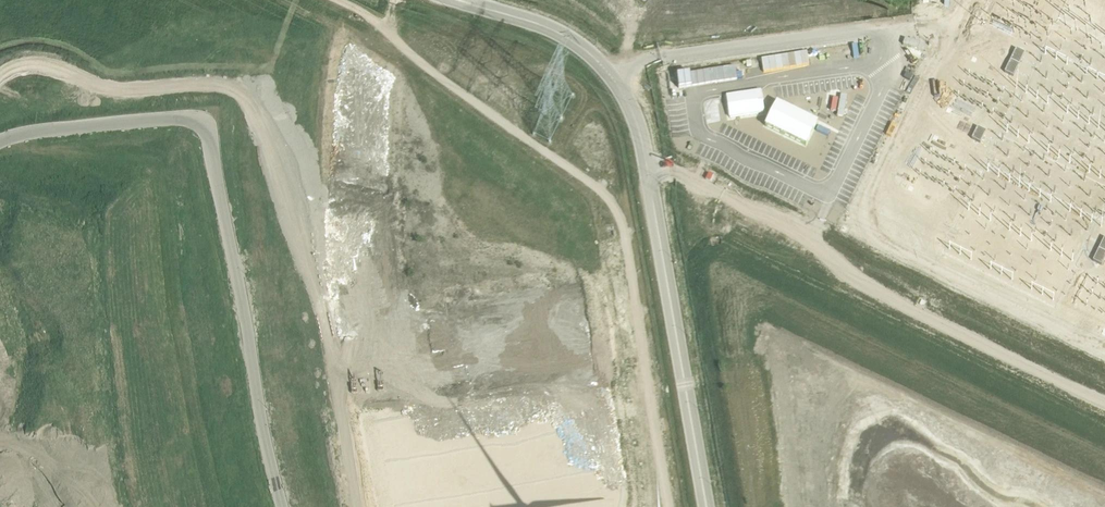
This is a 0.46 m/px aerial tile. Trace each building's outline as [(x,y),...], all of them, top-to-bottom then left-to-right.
[(1016,49),(1010,60),(1019,65),(1024,53),(1016,49)] [(1010,60),(1004,72),(1013,76),(1019,65),(1010,60)] [(977,127),(972,139),(980,143),(986,131),(977,127)] [(1093,261),(1101,265),(1104,257),(1104,252),(1098,249),(1093,261)]
